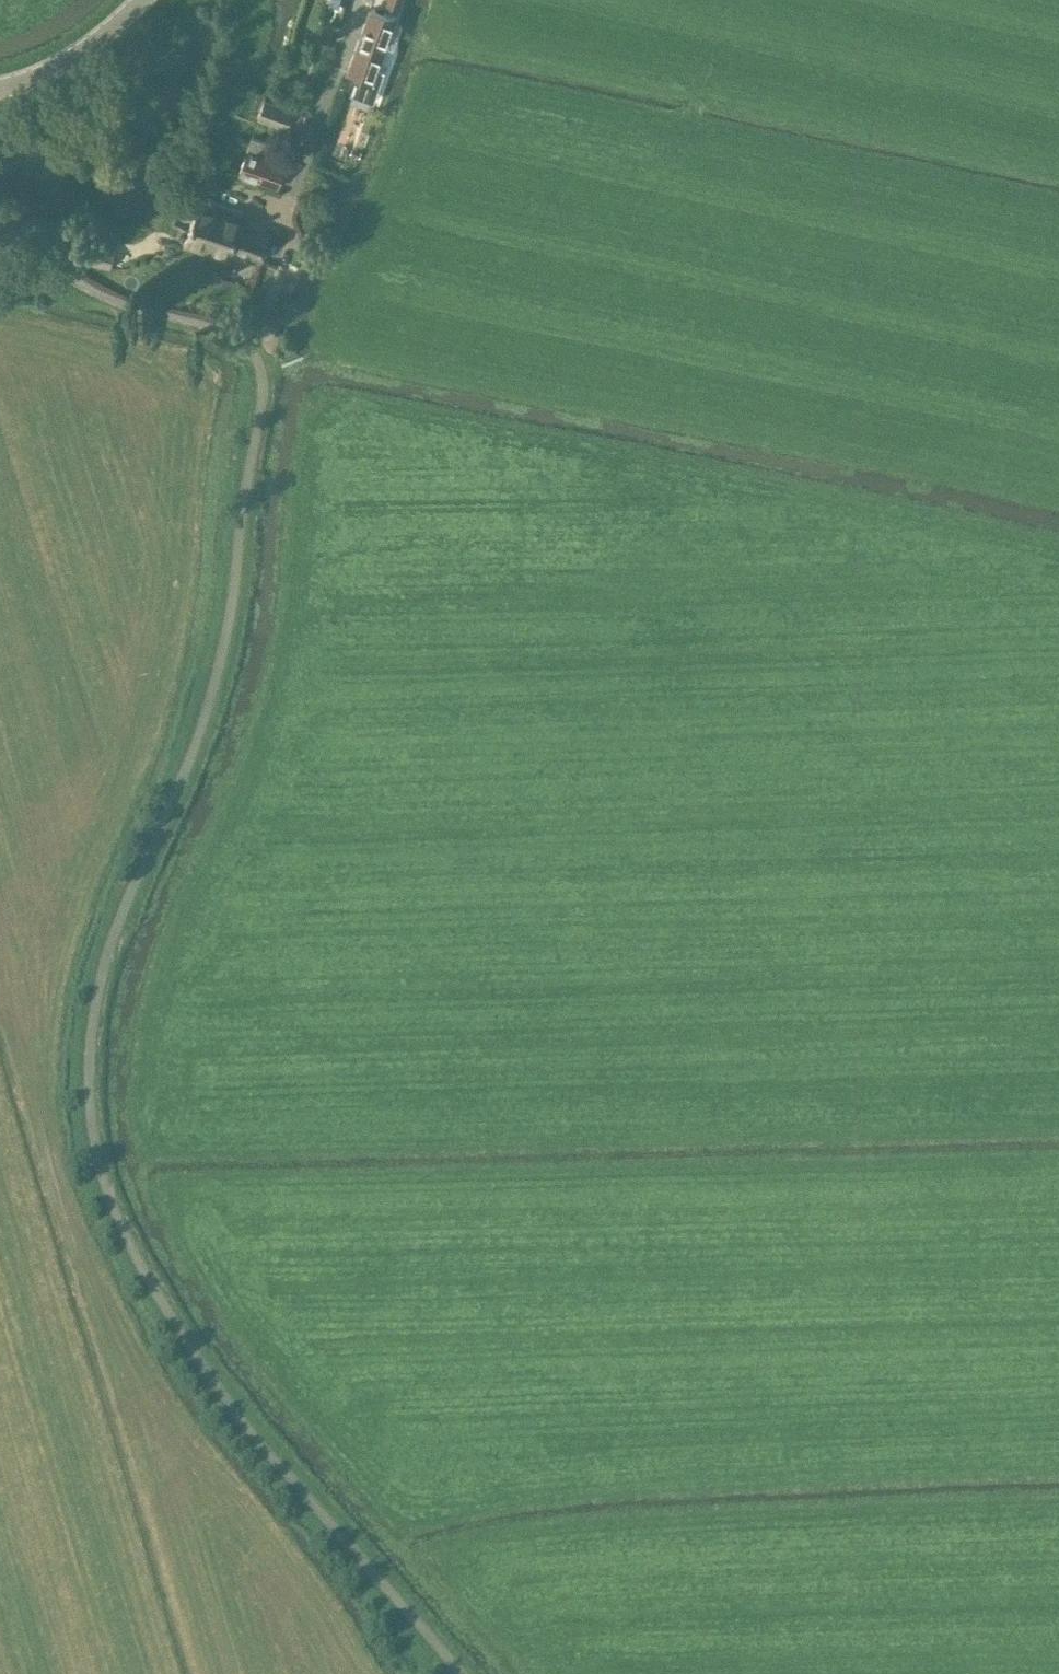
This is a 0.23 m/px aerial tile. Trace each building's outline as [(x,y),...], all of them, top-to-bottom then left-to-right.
[(386,9),(397,13),(401,0),(387,0),(384,8),(386,9)] [(373,9),(350,74),(365,80),(360,96),(374,100),(385,69),(376,66),(394,16),(373,9)] [(258,117),(286,128),(293,110),(265,99),(258,117)] [(286,165),(266,158),(271,144),(254,138),(241,173),(277,187),(286,165)] [(244,220),(200,204),(186,243),(203,249),(205,245),(231,254),(233,250),(262,261),(271,234),(242,224),(244,220)] [(77,261),(110,270),(117,244),(85,235),(83,242),(82,242),(77,261)]
